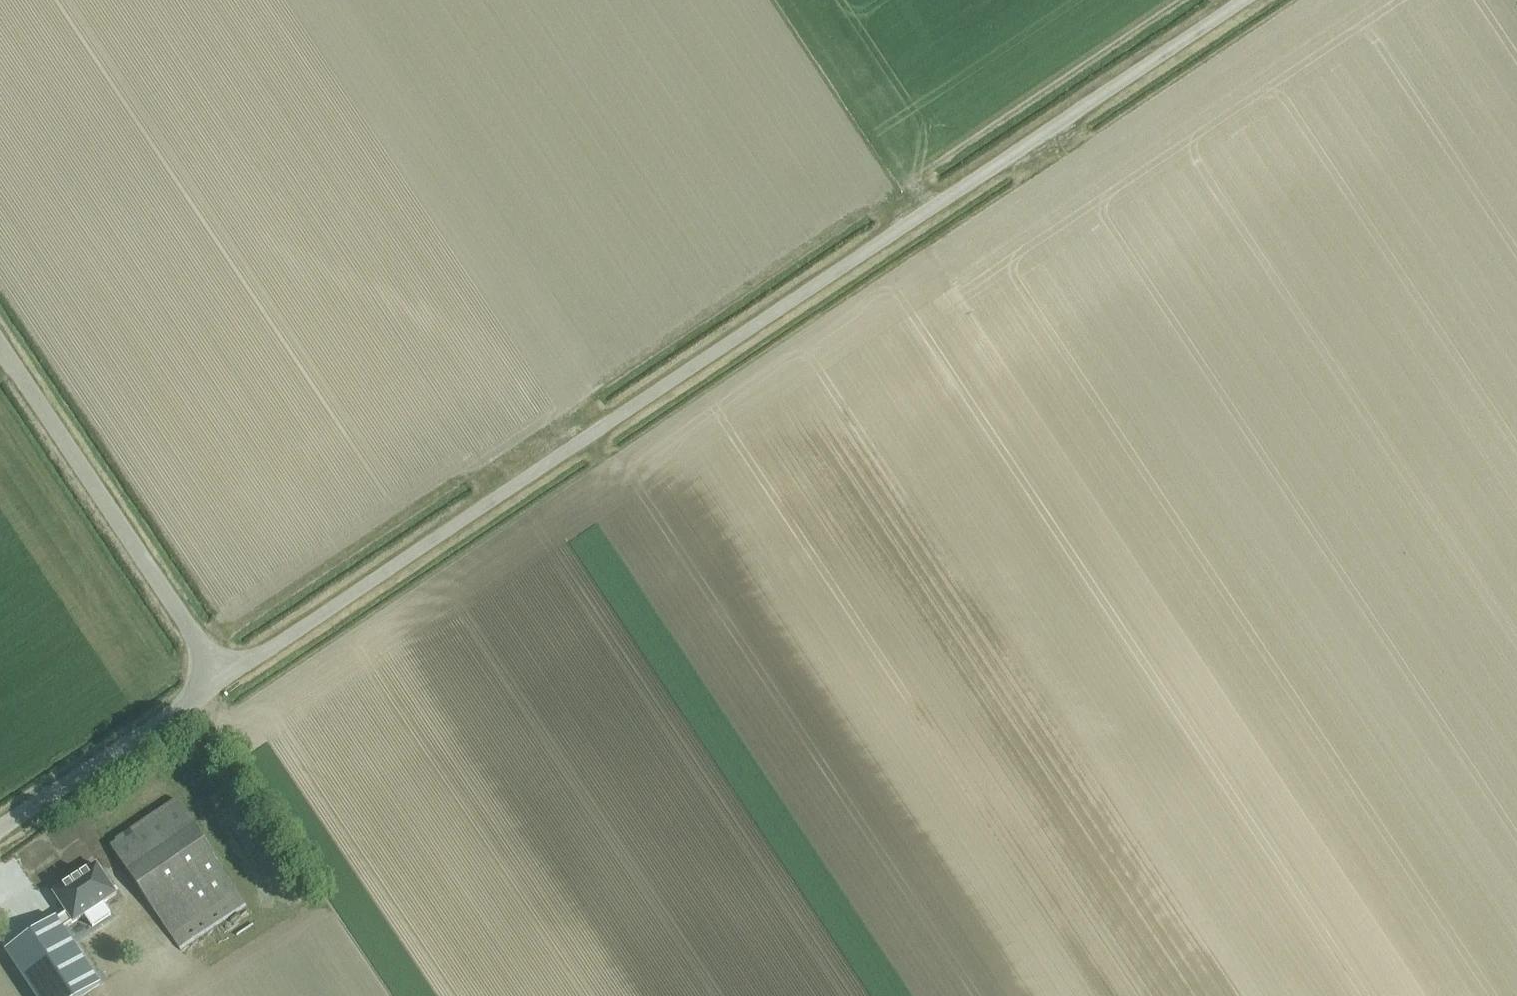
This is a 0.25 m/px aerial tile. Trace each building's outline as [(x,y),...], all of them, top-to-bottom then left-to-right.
[(110,845),(180,950),(247,905),(178,800),(110,845)] [(97,865),(53,894),(67,914),(57,920),(63,930),(85,916),(93,927),(110,916),(103,904),(117,896),(97,865)] [(6,952),(35,995),(84,995),(100,985),(63,930),(57,920),(56,919),(6,952)]
